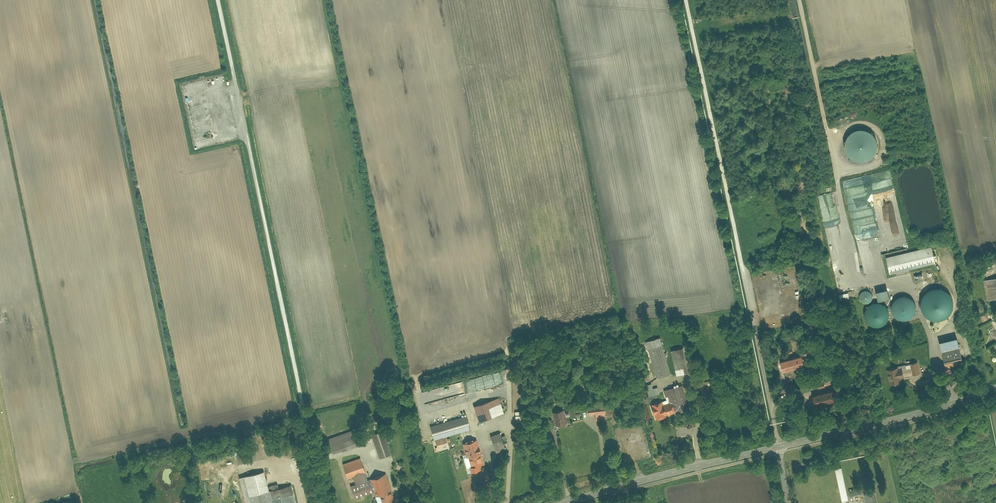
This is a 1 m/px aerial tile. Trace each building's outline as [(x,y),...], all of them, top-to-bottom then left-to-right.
[(877,148),(877,142),(875,137),(871,133),(866,130),(860,129),(855,131),(850,133),(847,138),(845,143),(845,149),(847,154),(850,158),(854,160),(859,162),(864,162),(869,160),(873,157),(876,153),(877,148)] [(904,233),(903,233),(894,191),(890,184),(888,185),(890,188),(887,186),(879,188),(880,192),(881,188),(884,193),(881,195),(884,196),(882,197),(883,203),(874,208),(880,233),(886,236),(887,236),(890,237),(888,238),(888,240),(884,241),(883,236),(882,239),(883,243),(905,238),(904,233)] [(932,246),(887,257),(891,273),(936,262),(932,246)] [(992,279),(984,280),(987,300),(995,298),(995,278),(992,279)] [(946,290),(941,288),(935,288),(930,289),(926,292),(923,296),(921,301),(921,306),(923,311),(925,315),(930,318),(934,320),(939,320),(944,318),(949,315),(952,310),(953,305),(952,299),(950,294),(946,290)] [(887,289),(876,292),(878,301),(886,300),(887,305),(890,304),(887,289)] [(872,300),(872,298),(873,296),(872,294),(871,292),(869,291),(868,291),(866,291),(864,291),(862,293),(861,294),(861,296),(861,298),(861,300),(862,301),(864,302),(866,303),(868,302),(870,302),(872,300)] [(909,297),(905,296),(901,296),(897,298),(894,300),(892,304),(891,307),(892,311),(894,315),(896,318),(900,320),(904,320),(908,319),(911,317),(914,314),(915,310),(915,307),(914,303),(912,300),(909,297)] [(887,307),(884,304),(881,303),(877,302),(873,303),(869,305),(867,308),(865,312),(865,316),(866,320),(869,323),(872,325),(876,326),(880,326),(883,324),(886,322),(888,318),(889,314),(889,311),(887,307)] [(660,337),(646,341),(657,378),(671,374),(660,337)] [(957,338),(940,343),(946,366),(963,362),(957,338)] [(683,348),(672,350),(677,374),(688,371),(683,348)] [(913,362),(886,368),(889,384),(901,381),(901,378),(931,371),(928,358),(919,360),(917,351),(911,352),(913,362)] [(779,361),(782,371),(804,365),(800,355),(779,361)] [(710,376),(697,379),(699,387),(712,384),(710,376)] [(425,402),(475,391),(472,379),(422,390),(425,402)] [(651,383),(646,384),(648,396),(659,393),(657,387),(652,388),(651,383)] [(666,400),(649,405),(652,416),(655,416),(656,421),(666,418),(665,415),(689,408),(682,385),(663,391),(666,400)] [(832,389),(810,395),(814,407),(836,401),(832,389)] [(471,404),(477,420),(502,412),(497,396),(471,404)] [(594,414),(595,421),(605,420),(604,406),(587,408),(588,415),(594,414)] [(551,411),(554,426),(564,424),(561,409),(551,411)] [(466,414),(430,425),(434,439),(470,429),(466,414)] [(360,426),(326,438),(330,450),(364,438),(360,426)] [(380,426),(368,430),(376,455),(388,451),(380,426)] [(499,432),(490,435),(496,452),(505,449),(503,441),(506,440),(504,434),(500,435),(499,432)] [(475,439),(462,443),(466,457),(461,458),(465,470),(469,469),(470,474),(480,471),(479,465),(483,464),(475,439)] [(362,476),(356,454),(338,460),(349,495),(369,488),(370,492),(376,490),(379,500),(390,497),(382,470),(362,476)] [(842,501),(848,499),(842,467),(835,469),(842,501)] [(239,476),(246,502),(295,502),(291,485),(269,490),(264,471),(239,476)] [(875,489),(865,492),(867,502),(878,502),(875,489)]
